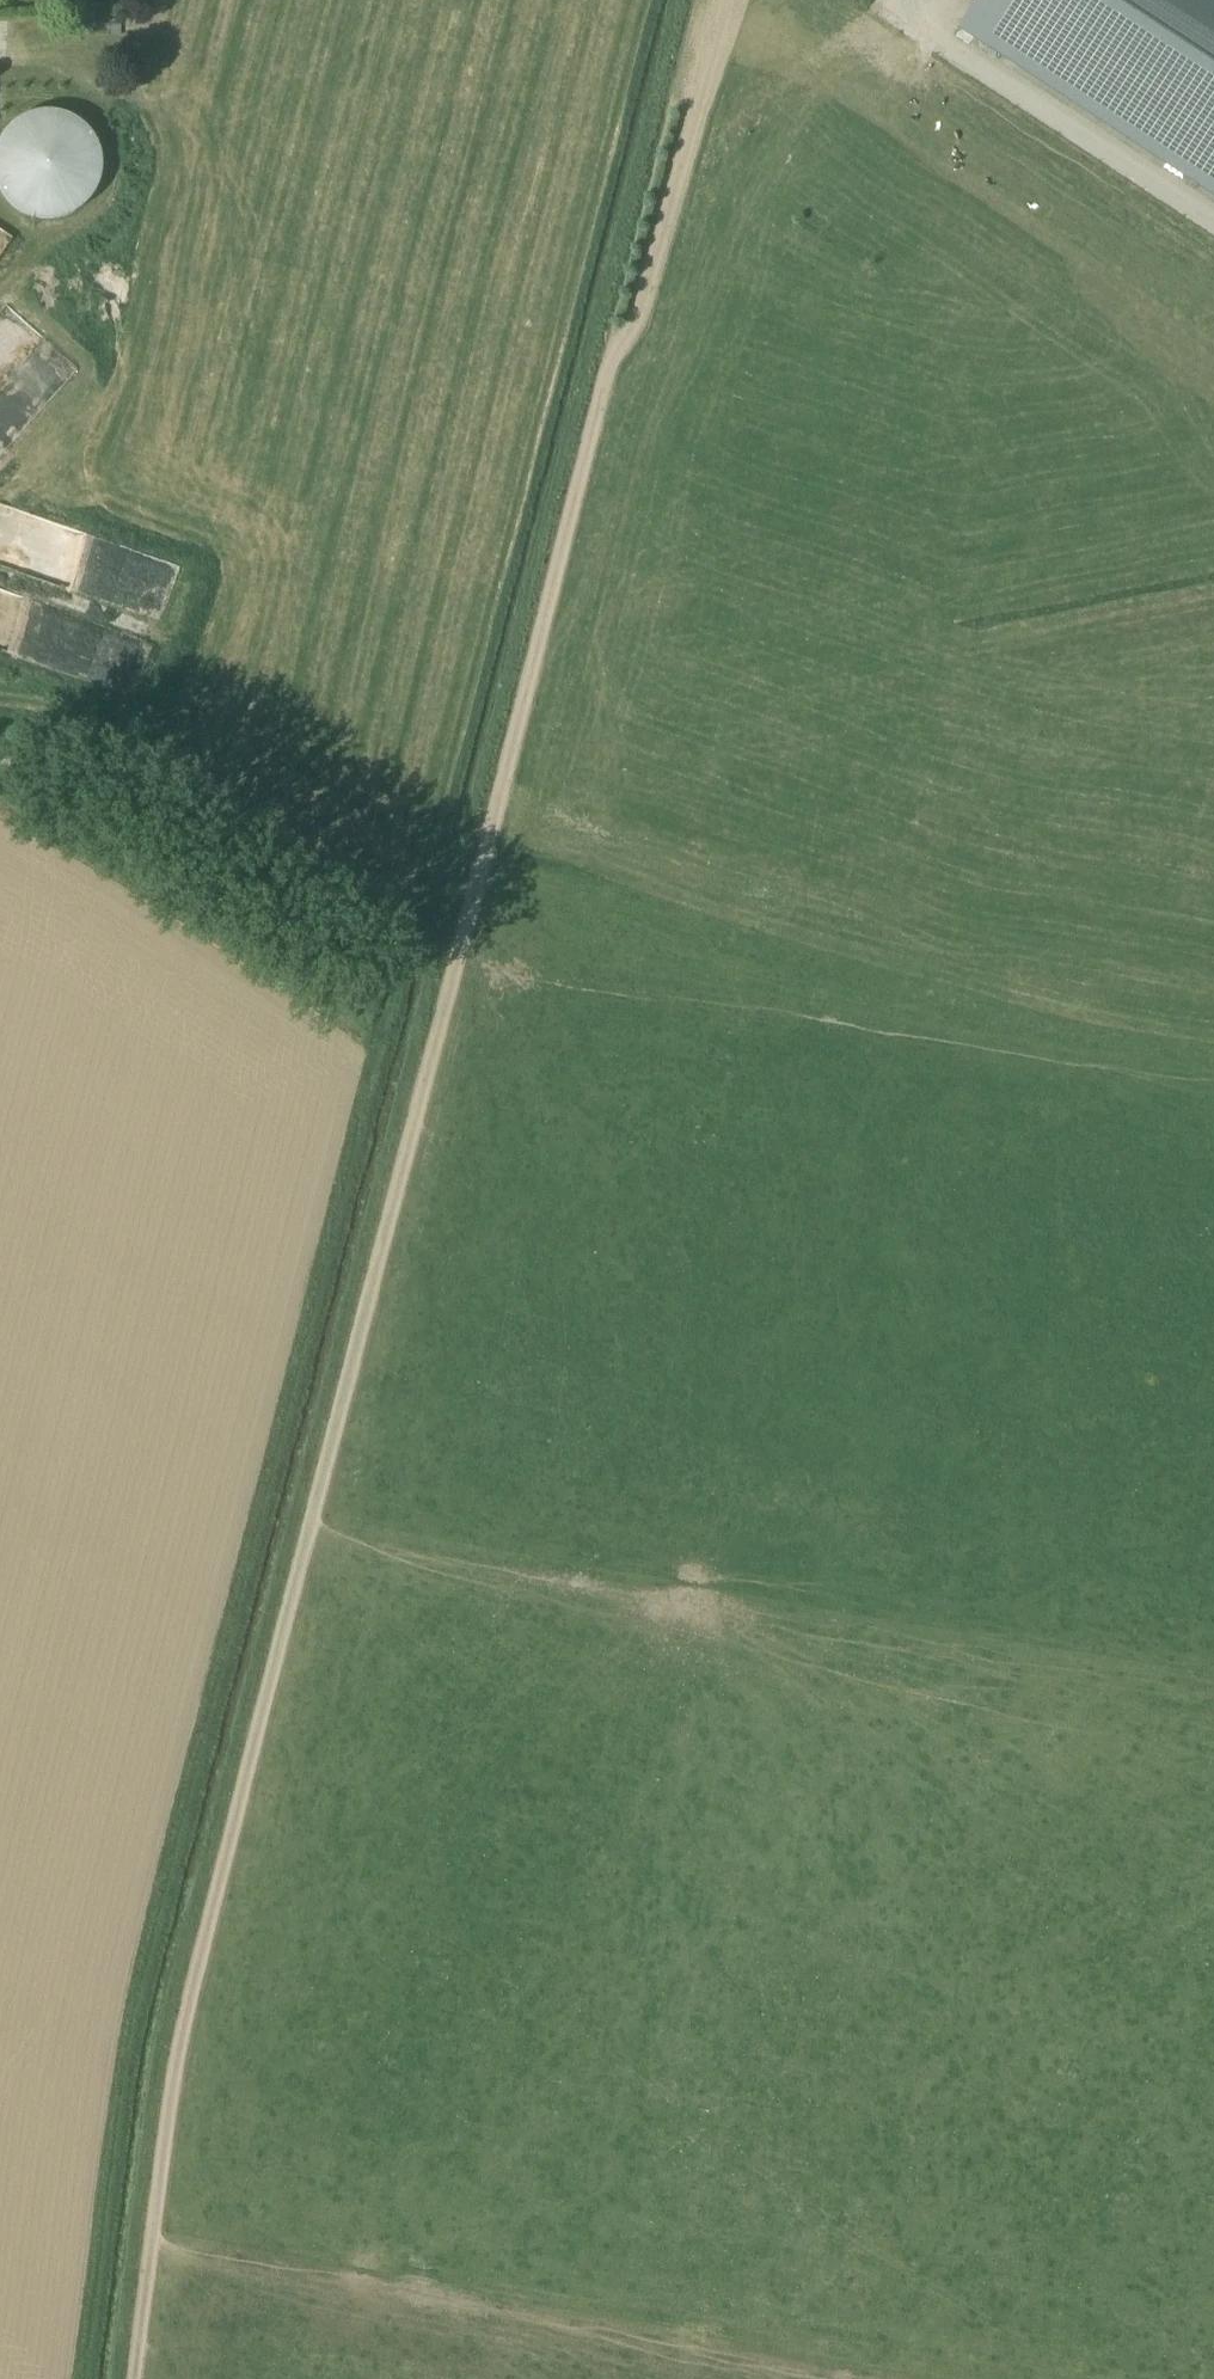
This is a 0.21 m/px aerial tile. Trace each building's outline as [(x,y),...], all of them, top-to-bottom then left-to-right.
[(1213,190),(1213,0),(979,0),(963,25),(1213,190)] [(101,148),(93,133),(80,120),(65,112),(48,109),(30,112),(15,120),(2,133),(0,137),(0,194),(2,198),(15,211),(30,219),(48,222),(65,219),(80,211),(93,198),(101,183),(104,166),(101,148)] [(17,351),(38,332),(19,311),(0,329),(0,333),(17,351)] [(0,400),(0,443),(14,453),(83,365),(48,338),(0,400)] [(92,593),(166,618),(182,571),(108,546),(92,593)]
